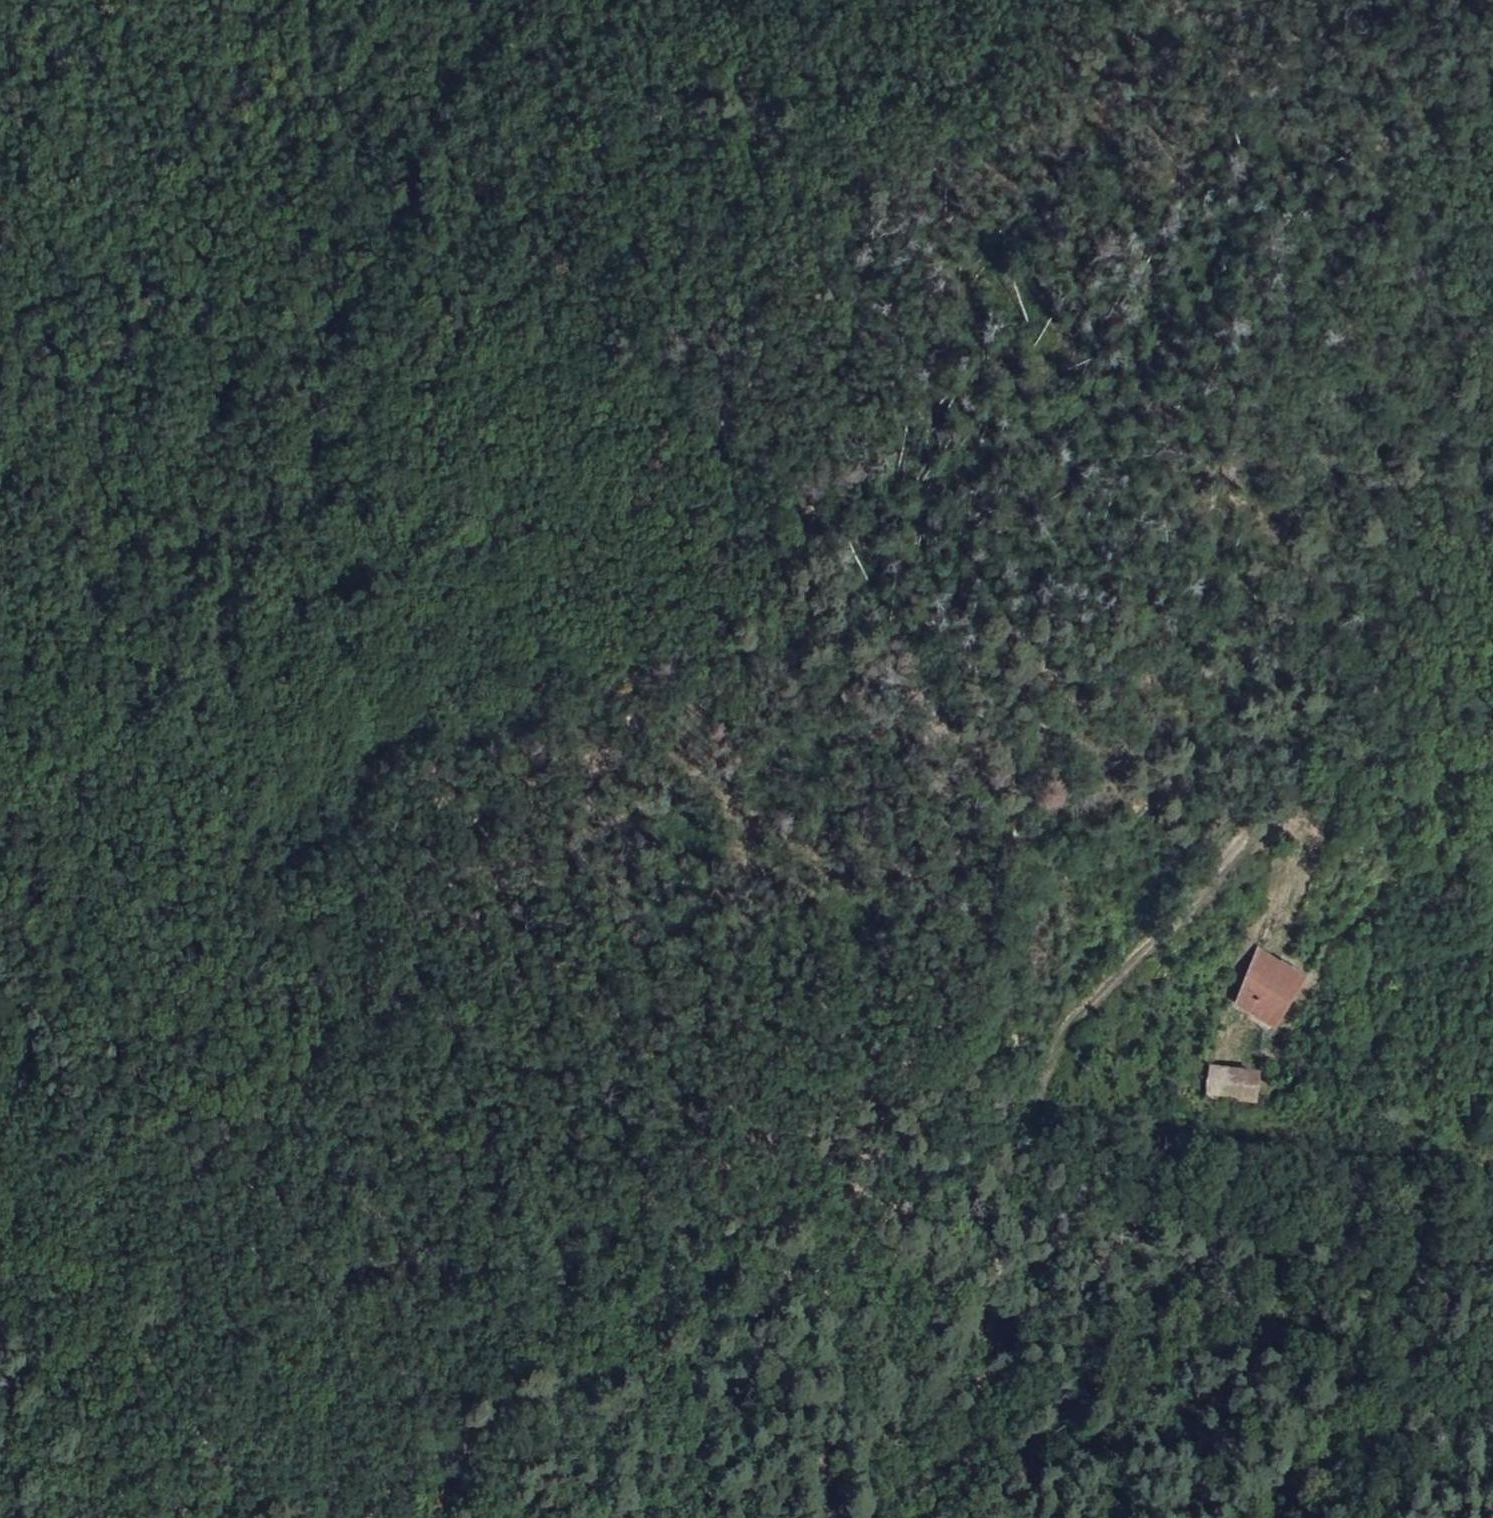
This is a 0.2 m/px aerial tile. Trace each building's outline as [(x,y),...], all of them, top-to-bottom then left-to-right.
[(1320,980),(1304,973),(1224,939),(1206,977),(1301,1018),(1320,980)] [(1208,1099),(1266,1108),(1272,1074),(1214,1065),(1208,1099)]
